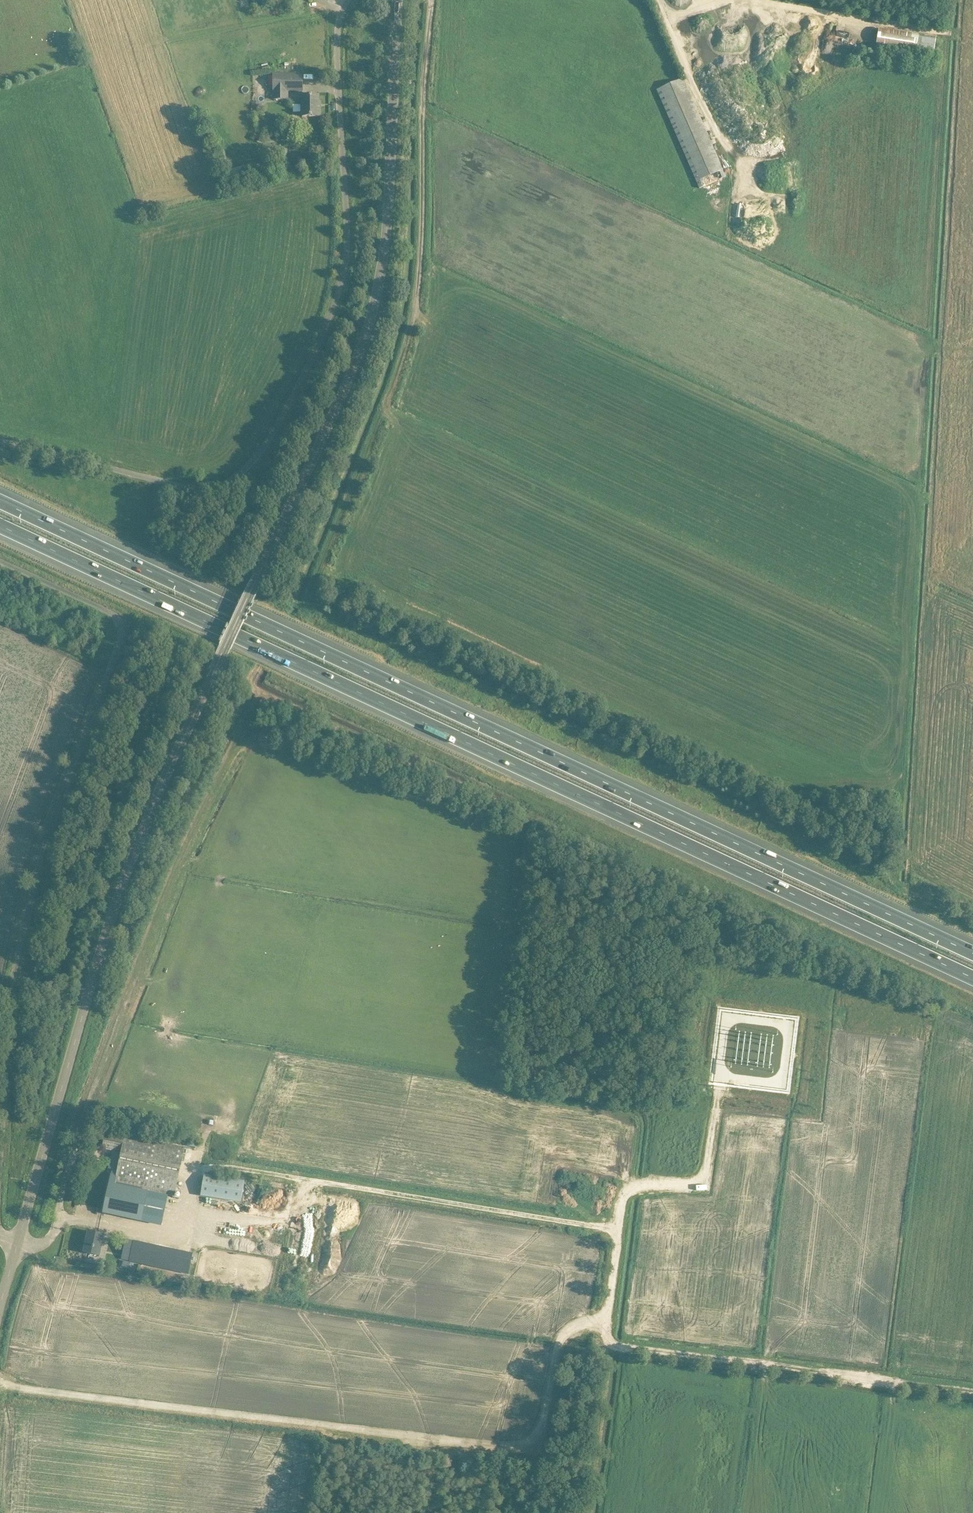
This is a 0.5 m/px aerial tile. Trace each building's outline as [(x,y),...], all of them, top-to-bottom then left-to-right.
[(916,51),(918,35),(878,29),(876,45),(916,51)] [(302,91),(302,74),(273,75),(273,100),(288,100),(288,92),(302,91)] [(656,90),(699,188),(726,177),(683,78),(656,90)] [(302,117),(320,117),(320,102),(319,102),(319,96),(302,96),(302,117)] [(218,152),(221,161),(228,159),(225,149),(218,152)] [(182,526),(185,521),(179,518),(177,523),(182,526)] [(122,1153),(125,1135),(106,1131),(102,1149),(122,1153)] [(111,1174),(103,1213),(142,1221),(149,1192),(115,1184),(141,1189),(174,1196),(185,1148),(125,1135),(122,1153),(117,1175),(111,1174)] [(201,1195),(241,1202),(244,1181),(204,1175),(201,1195)] [(84,1252),(99,1256),(104,1235),(89,1232),(84,1252)] [(126,1238),(121,1260),(136,1263),(138,1256),(130,1254),(133,1240),(126,1238)] [(156,1245),(133,1240),(130,1254),(138,1256),(136,1263),(151,1266),(156,1245)] [(156,1245),(151,1266),(172,1271),(174,1265),(159,1261),(163,1247),(156,1245)] [(185,1252),(163,1247),(159,1261),(174,1265),(172,1271),(180,1273),(185,1252)] [(185,1252),(180,1273),(188,1274),(192,1253),(185,1252)]
